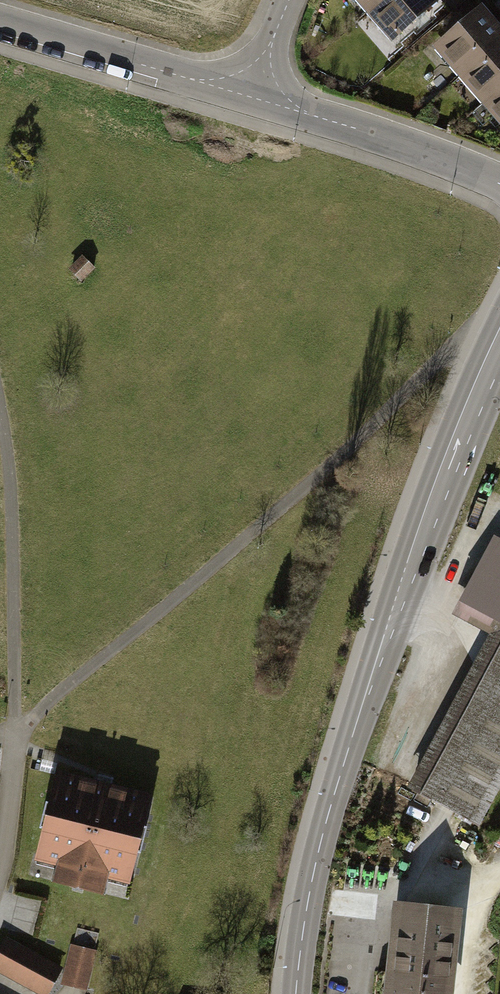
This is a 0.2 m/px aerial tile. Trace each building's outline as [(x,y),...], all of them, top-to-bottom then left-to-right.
[(369,0),(350,0),(358,9),(369,0)] [(358,9),(387,44),(437,2),(435,0),(369,0),(358,9)] [(499,39),(499,30),(477,3),(427,45),(455,77),(499,39)] [(499,85),(499,39),(455,77),(478,104),(499,85)] [(499,130),(499,85),(478,104),(499,130)] [(408,793),(479,829),(499,789),(499,551),(489,545),(451,619),(487,638),(408,793)] [(153,795),(61,772),(39,859),(60,865),(55,883),(104,895),(108,878),(131,883),(153,795)] [(393,903),(384,993),(454,993),(462,910),(393,903)] [(6,938),(0,950),(0,972),(42,993),(49,993),(63,968),(6,938)] [(96,951),(70,944),(60,984),(86,990),(96,951)]
